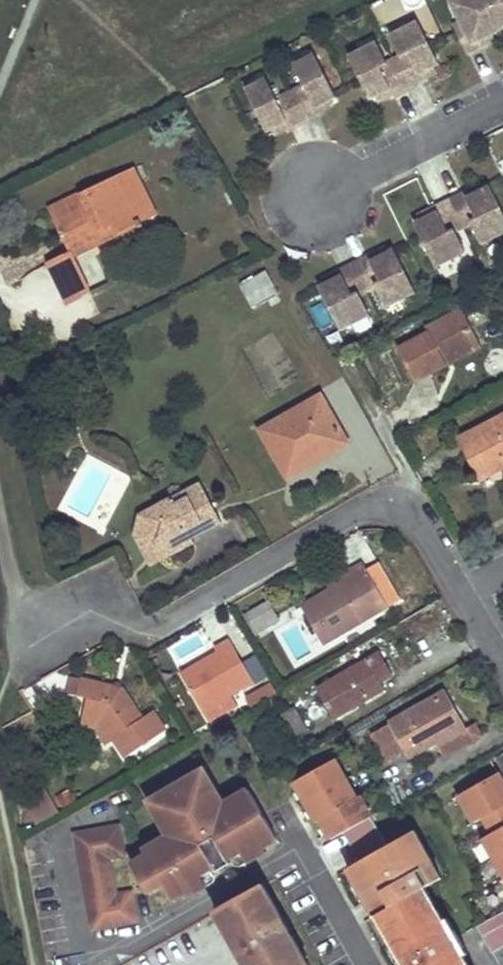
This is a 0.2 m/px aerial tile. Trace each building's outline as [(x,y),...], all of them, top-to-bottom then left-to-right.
[(452,3),(462,22),(454,27),(467,53),(482,46),(480,39),(497,31),(502,28),(502,0),(458,0),(452,3)] [(349,58),(369,99),(374,96),(389,89),(392,94),(421,79),(418,74),(433,67),(439,64),(418,23),(397,33),(407,54),(380,67),(370,47),(349,58)] [(480,39),(482,46),(499,37),(497,31),(480,39)] [(247,90),(267,131),(272,129),(286,122),(289,127),(319,112),(316,107),(330,99),(336,97),(315,56),(295,66),(305,86),(277,100),(267,80),(247,90)] [(418,74),(421,79),(436,72),(433,67),(418,74)] [(377,102),(392,94),(389,89),(374,96),(377,102)] [(316,107),(319,112),(333,105),(330,99),(316,107)] [(275,134),(289,127),(286,122),(272,129),(275,134)] [(135,168),(111,180),(116,192),(141,180),(135,168)] [(153,204),(141,180),(116,192),(111,180),(68,201),(71,207),(54,214),(75,255),(108,238),(103,228),(113,223),(120,232),(140,223),(134,212),(153,204)] [(482,185),(465,194),(468,199),(485,191),(482,185)] [(435,266),(466,251),(456,231),(471,223),(482,243),(502,233),(502,212),(491,187),(485,191),(468,199),(465,194),(435,208),(438,214),(421,222),(415,225),(435,266)] [(153,204),(134,212),(140,223),(158,214),(153,204)] [(438,214),(435,208),(418,217),(421,222),(438,214)] [(113,223),(103,228),(108,238),(120,232),(113,223)] [(386,249),(370,257),(372,262),(389,254),(386,249)] [(319,289),(340,330),(370,315),(360,295),(376,287),(386,307),(415,292),(395,251),(389,254),(372,262),(370,257),(340,272),(342,277),(325,286),(319,289)] [(342,277),(340,272),(323,280),(325,286),(342,277)] [(278,290),(268,273),(243,287),(253,304),(278,290)] [(428,332),(398,349),(416,382),(446,366),(443,358),(477,341),(462,309),(427,328),(428,332)] [(477,341),(443,358),(446,366),(481,347),(477,341)] [(346,439),(322,398),(263,430),(290,476),(304,469),(301,463),(346,439)] [(461,439),(483,480),(502,469),(502,417),(461,439)] [(346,439),(301,463),(304,469),(349,444),(346,439)] [(117,471),(95,459),(71,502),(92,515),(117,471)] [(223,522),(204,484),(145,512),(138,532),(161,539),(169,555),(194,543),(192,538),(223,522)] [(138,532),(154,563),(169,555),(161,539),(138,532)] [(369,567),(364,560),(325,582),(330,589),(369,567)] [(377,583),(369,567),(330,589),(302,605),(325,644),(390,607),(377,583)] [(390,607),(398,602),(385,578),(377,583),(390,607)] [(268,601),(255,608),(266,627),(278,620),(268,601)] [(255,608),(236,619),(247,637),(266,627),(255,608)] [(255,681),(231,639),(214,649),(217,654),(202,662),(206,668),(185,680),(203,711),(255,681)] [(395,677),(381,653),(318,688),(336,718),(387,690),(384,684),(395,677)] [(206,668),(202,662),(182,674),(185,680),(206,668)] [(81,677),(71,675),(67,694),(76,697),(81,677)] [(169,733),(155,712),(142,720),(121,687),(81,677),(76,697),(90,700),(86,716),(102,720),(123,752),(127,759),(169,733)] [(235,694),(240,709),(276,698),(271,682),(235,694)] [(469,732),(449,693),(375,733),(390,761),(410,751),(413,756),(441,741),(444,746),(469,732)] [(309,731),(296,709),(282,717),(294,740),(309,731)] [(102,720),(86,716),(84,727),(95,730),(102,720)] [(123,752),(102,720),(95,730),(112,758),(123,752)] [(469,732),(444,746),(449,758),(485,739),(479,727),(469,732)] [(283,837),(254,789),(229,803),(222,807),(214,792),(220,788),(208,768),(155,800),(167,820),(174,816),(182,831),(175,835),(149,850),(152,855),(137,865),(153,892),(168,882),(177,899),(211,879),(207,872),(203,865),(216,858),(220,865),(221,867),(236,860),(234,855),(246,848),(250,856),(283,837)] [(500,770),(456,795),(502,881),(502,775),(500,770)] [(229,803),(220,788),(214,792),(222,807),(229,803)] [(38,827),(60,811),(44,789),(22,805),(38,827)] [(174,816),(167,820),(175,835),(182,831),(174,816)] [(128,853),(125,825),(79,832),(93,928),(138,921),(134,892),(118,895),(113,855),(128,853)] [(410,829),(371,850),(384,875),(363,887),(406,964),(489,964),(481,952),(466,961),(458,944),(468,939),(452,911),(463,906),(466,895),(444,853),(427,863),(410,829)] [(207,872),(220,865),(216,858),(203,865),(207,872)] [(264,887),(217,913),(245,964),(306,964),(264,887)]
